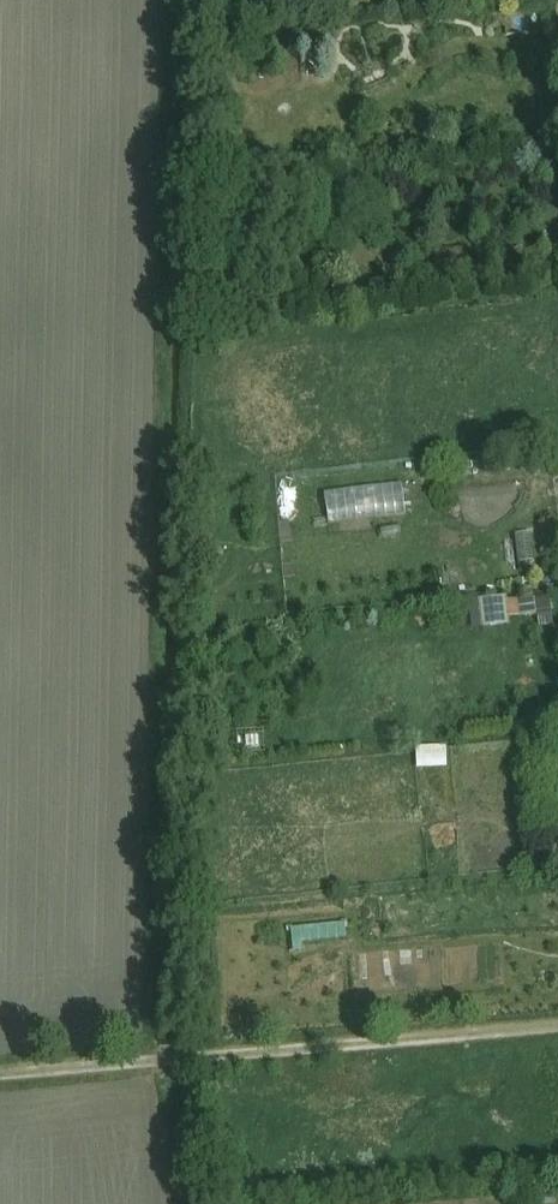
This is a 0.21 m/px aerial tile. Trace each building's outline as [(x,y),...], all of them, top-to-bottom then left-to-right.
[(514,596),(515,614),(556,612),(555,594),(514,596)] [(507,599),(480,601),(482,627),(509,624),(507,599)] [(455,743),(424,748),(428,769),(459,764),(455,743)]
